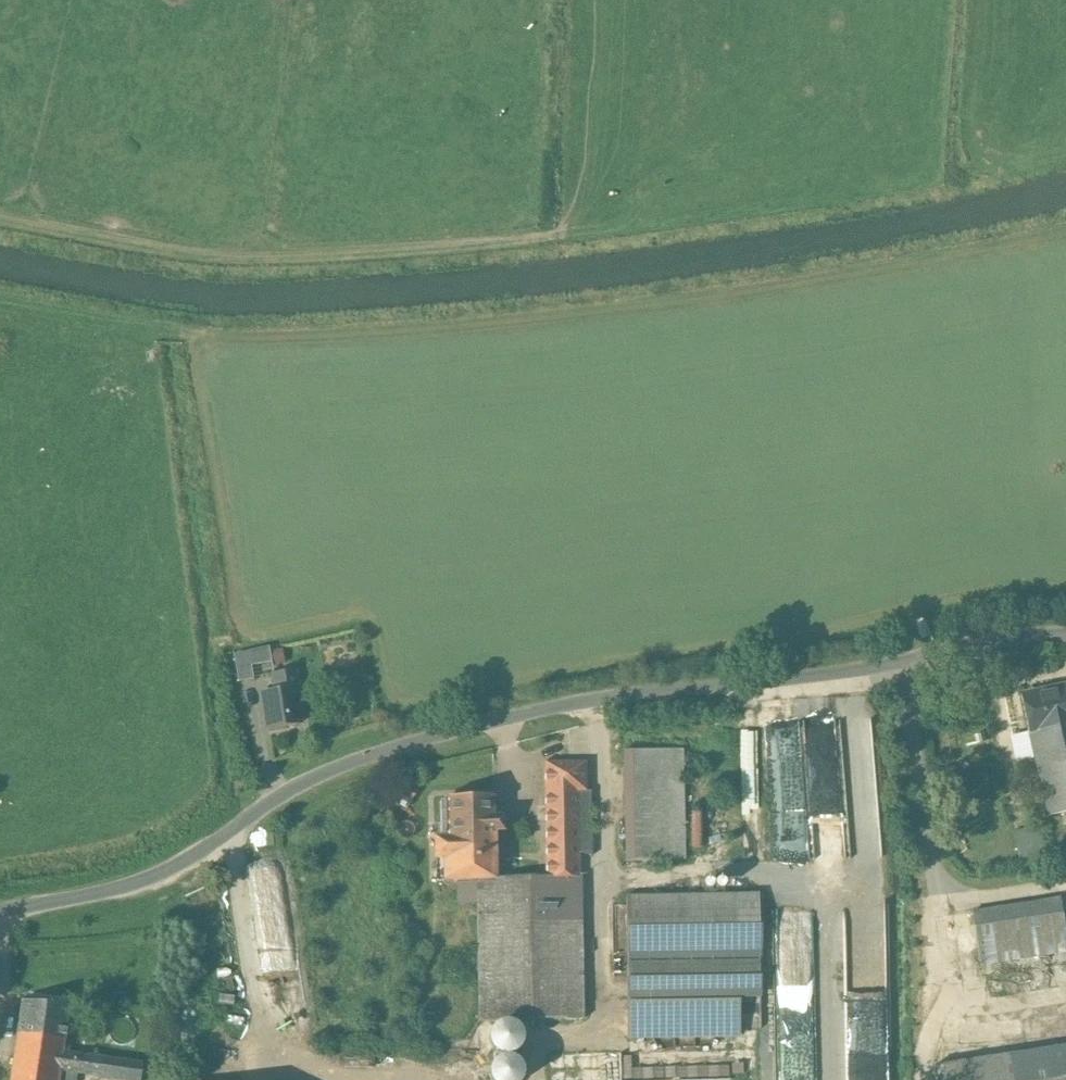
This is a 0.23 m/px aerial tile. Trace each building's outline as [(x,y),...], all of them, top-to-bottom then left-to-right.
[(269,647),(249,652),(251,667),(271,662),(269,647)] [(249,652),(234,655),(238,682),(253,679),(251,667),(249,652)] [(296,671),(272,675),(275,693),(262,695),(267,729),(300,724),(296,697),(300,697),(296,671)] [(1021,697),(1029,734),(1065,726),(1065,688),(1021,697)] [(1029,734),(1048,817),(1065,813),(1065,726),(1029,734)] [(661,750),(624,751),(626,861),(662,861),(662,860),(661,750)] [(586,762),(545,763),(546,792),(578,791),(586,791),(586,762)] [(840,803),(840,762),(808,762),(808,802),(840,803)] [(578,791),(546,792),(547,878),(579,877),(579,856),(578,791)] [(586,791),(578,791),(579,856),(591,856),(590,791),(586,791)] [(496,796),(445,797),(446,837),(435,838),(435,859),(444,859),(444,881),(458,881),(494,880),(496,880),(496,831),(504,831),(504,815),(496,816),(496,796)] [(496,880),(494,880),(458,881),(458,904),(477,904),(479,1021),(495,1021),(497,1021),(516,1020),(583,1019),(581,877),(579,877),(547,878),(496,880)] [(758,893),(626,895),(628,1000),(760,998),(758,893)] [(1059,898),(972,912),(977,943),(1064,930),(1059,898)] [(977,943),(980,966),(1065,953),(1065,940),(1064,930),(977,943)] [(71,1006),(23,999),(17,1034),(65,1042),(71,1006)] [(629,1003),(629,1037),(739,1035),(738,1002),(629,1003)] [(495,1021),(496,1079),(516,1079),(516,1020),(497,1021),(495,1021)] [(17,1034),(10,1079),(59,1079),(61,1069),(65,1046),(65,1042),(17,1034)] [(70,1050),(71,1047),(65,1046),(61,1069),(79,1072),(97,1074),(96,1076),(124,1079),(141,1079),(144,1062),(70,1050)] [(1035,1051),(1040,1079),(1065,1079),(1065,1046),(1035,1051)] [(934,1066),(936,1079),(1040,1079),(1035,1051),(934,1066)] [(547,1055),(547,1079),(621,1079),(620,1053),(547,1055)] [(61,1069),(59,1079),(78,1079),(79,1072),(61,1069)]
